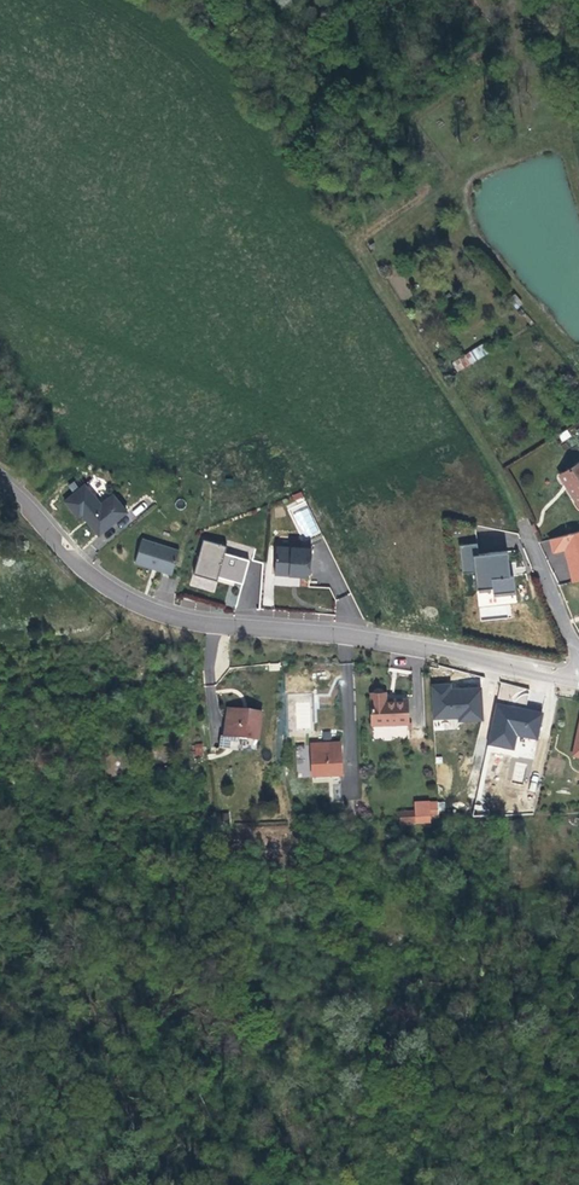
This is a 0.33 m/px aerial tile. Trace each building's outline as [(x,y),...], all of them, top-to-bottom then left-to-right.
[(516,294),(509,299),(516,309),(523,303),(516,294)] [(452,362),(458,372),(489,352),(483,343),(452,362)] [(558,473),(567,490),(577,508),(578,507),(578,460),(558,473)] [(304,491),(288,496),(300,539),(317,534),(304,491)] [(85,492),(81,495),(65,509),(79,525),(83,522),(87,527),(94,535),(100,542),(116,528),(113,524),(125,514),(115,503),(113,501),(102,511),(85,492)] [(128,518),(125,514),(113,524),(116,528),(128,518)] [(453,535),(461,535),(461,527),(453,527),(453,535)] [(573,583),(578,581),(578,531),(548,539),(553,554),(565,552),(569,566),(573,583)] [(180,555),(142,544),(136,569),(148,573),(173,580),(180,555)] [(244,587),(251,562),(226,557),(228,549),(204,544),(195,579),(219,585),(220,581),(237,585),(244,587)] [(510,564),(509,552),(480,555),(479,544),(461,545),(463,574),(476,573),(477,590),(479,589),(492,588),(493,588),(494,593),(516,591),(514,575),(511,576),(508,576),(507,567),(510,564)] [(276,576),(291,577),(291,575),(300,575),(300,577),(307,578),(311,574),(313,550),(277,548),(276,576)] [(219,585),(195,579),(193,591),(216,597),(219,585)] [(220,581),(219,585),(225,586),(236,589),(237,585),(220,581)] [(524,704),(526,695),(518,693),(519,687),(502,683),(498,698),(524,704)] [(445,686),(426,688),(430,721),(455,719),(456,722),(480,720),(476,689),(452,691),(446,692),(445,686)] [(386,702),(385,698),(371,699),(373,729),(409,726),(407,701),(386,702)] [(517,736),(537,740),(543,711),(495,701),(486,744),(514,750),(517,736)] [(258,721),(245,721),(245,725),(224,724),(223,748),(220,748),(220,760),(230,760),(230,753),(238,753),(238,749),(257,749),(258,721)] [(203,744),(193,744),(193,756),(203,756),(203,744)] [(296,763),(307,763),(307,746),(296,746),(296,763)] [(341,782),(339,750),(309,750),(311,783),(341,782)] [(517,762),(513,780),(522,782),(526,764),(517,762)] [(437,806),(414,808),(414,817),(415,830),(432,828),(431,822),(438,821),(437,806)] [(415,830),(414,817),(399,817),(400,831),(415,830)]
